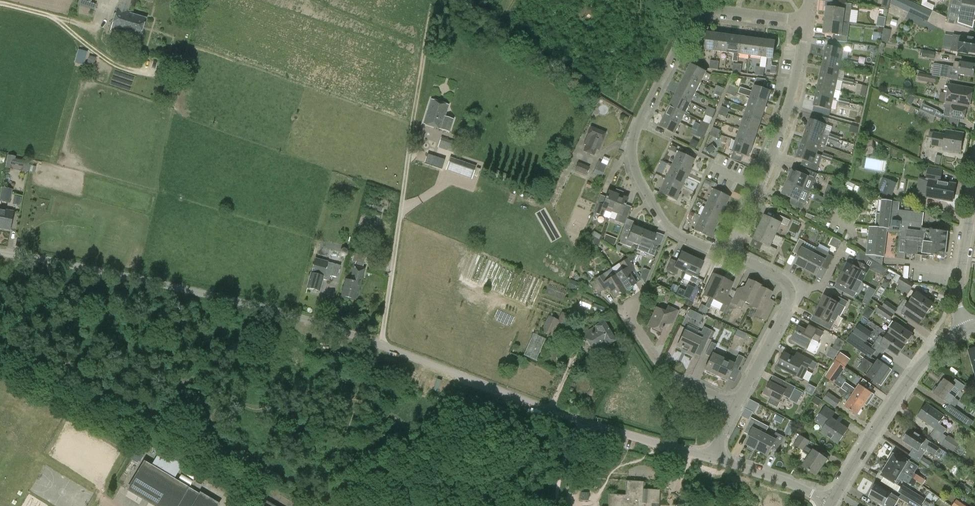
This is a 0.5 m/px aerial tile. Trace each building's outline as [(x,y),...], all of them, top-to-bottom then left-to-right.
[(124,34),(130,14),(131,12),(128,11),(131,0),(120,0),(111,30),(124,34)] [(931,12),(905,0),(893,0),(891,4),(927,21),(931,12)] [(921,5),(933,11),(934,6),(927,3),(928,0),(922,0),(921,5)] [(948,18),(957,20),(956,25),(974,30),(974,24),(974,0),(951,0),(948,18)] [(836,9),(827,8),(825,21),(849,24),(852,4),(837,2),(836,9)] [(145,18),(130,14),(124,34),(132,37),(132,35),(140,37),(145,18)] [(832,41),(847,43),(849,24),(825,21),(823,34),(833,35),(832,41)] [(891,30),(884,29),(882,42),(889,43),(891,30)] [(716,52),(719,34),(707,32),(705,50),(716,51),(716,52)] [(728,53),(730,35),(719,34),(716,52),(728,53)] [(738,62),(739,55),(741,37),(730,35),(728,53),(734,54),(733,62),(738,62)] [(953,36),(951,51),(958,52),(958,53),(968,54),(968,52),(974,53),(974,39),(961,37),(953,36)] [(741,37),(739,55),(750,56),(753,39),(741,37)] [(753,39),(750,56),(761,58),(764,40),(753,39)] [(775,42),(764,40),(761,58),(773,59),(775,42)] [(842,60),(844,50),(848,51),(850,51),(851,45),(836,42),(834,48),(827,46),(825,57),(842,60)] [(75,63),(84,65),(88,52),(78,49),(75,63)] [(922,50),(921,57),(934,59),(935,52),(922,50)] [(94,65),(96,57),(89,55),(87,63),(94,65)] [(822,67),(839,70),(842,60),(825,57),(822,67)] [(957,81),(958,75),(974,77),(974,67),(974,65),(960,63),(960,64),(954,63),(953,68),(942,66),(940,78),(957,81)] [(691,65),(686,75),(701,83),(707,72),(691,65)] [(839,70),(822,67),(820,77),(837,80),(839,70)] [(681,85),(696,93),(701,83),(686,75),(681,85)] [(936,83),(937,77),(919,75),(919,80),(936,83)] [(818,87),(835,90),(837,80),(820,77),(818,87)] [(757,79),(753,92),(741,88),(739,93),(751,97),(768,103),(771,92),(763,89),(766,80),(757,79)] [(696,93),(681,85),(676,96),(691,103),(696,93)] [(861,85),(859,96),(865,97),(868,86),(861,85)] [(973,89),(949,85),(946,104),(966,107),(970,108),(973,89)] [(833,100),(840,102),(839,104),(844,105),(845,101),(840,100),(840,98),(834,96),(835,90),(818,87),(816,97),(833,100)] [(691,103),(676,96),(671,106),(686,114),(691,103)] [(768,103),(751,97),(747,108),(764,114),(768,103)] [(831,111),(833,100),(816,97),(814,107),(821,108),(820,113),(829,115),(830,110),(831,111)] [(424,124),(449,132),(453,119),(445,117),(448,105),(431,100),(424,124)] [(920,110),(935,117),(938,111),(923,104),(920,110)] [(946,104),(944,117),(942,120),(957,127),(958,119),(964,120),(966,107),(946,104)] [(686,114),(671,106),(666,116),(681,124),(686,114)] [(764,114),(747,108),(744,119),(760,125),(764,114)] [(933,123),(935,117),(920,110),(917,116),(933,123)] [(676,134),(681,124),(666,116),(660,126),(676,134)] [(830,133),(825,131),(827,125),(828,119),(825,118),(823,124),(810,120),(807,129),(829,137),(828,139),(833,141),(835,136),(840,138),(840,141),(840,138),(830,134),(830,133)] [(760,125),(744,119),(740,130),(757,135),(760,125)] [(710,125),(703,121),(698,132),(706,135),(707,131),(710,125)] [(857,134),(859,127),(851,125),(850,132),(857,134)] [(599,140),(602,141),(605,133),(591,128),(584,145),(586,146),(584,152),(593,155),(599,140)] [(829,137),(807,129),(804,139),(820,144),(826,146),(828,139),(829,137)] [(757,135),(740,130),(737,141),(753,146),(757,135)] [(953,152),(960,153),(964,133),(946,131),(946,135),(933,133),(931,146),(943,148),(943,151),(953,153),(953,152)] [(438,148),(453,153),(454,149),(456,143),(441,137),(438,148)] [(820,144),(804,139),(801,148),(817,154),(820,144)] [(750,157),(753,146),(737,141),(733,152),(750,157)] [(872,142),(864,144),(866,156),(875,154),(872,142)] [(711,147),(706,151),(709,156),(715,152),(711,147)] [(817,154),(801,148),(797,158),(813,164),(819,166),(822,156),(817,154)] [(679,152),(673,165),(690,173),(693,168),(692,167),(695,159),(679,152)] [(444,160),(427,154),(424,163),(441,169),(444,160)] [(6,168),(9,168),(21,171),(27,172),(30,160),(23,158),(22,160),(17,159),(17,157),(8,155),(6,168)] [(476,167),(450,158),(447,166),(453,169),(452,172),(472,179),(476,167)] [(602,178),(607,165),(599,161),(594,175),(602,178)] [(575,171),(586,176),(590,167),(578,162),(575,171)] [(690,173),(673,165),(666,179),(683,187),(686,179),(687,179),(690,173)] [(810,191),(817,174),(799,167),(797,172),(792,170),(787,182),(804,189),(810,191)] [(929,180),(929,181),(921,180),(919,195),(927,196),(927,197),(953,202),(956,184),(939,181),(940,177),(941,177),(942,171),(928,168),(926,180),(929,180)] [(883,177),(877,192),(892,197),(897,183),(883,177)] [(679,194),(683,187),(666,179),(660,193),(677,201),(680,195),(679,194)] [(804,189),(787,182),(782,194),(791,198),(789,204),(803,209),(805,203),(810,191),(804,189)] [(2,187),(0,195),(0,200),(10,202),(13,190),(2,187)] [(609,219),(611,212),(619,191),(616,189),(614,194),(608,192),(606,198),(601,196),(595,214),(604,217),(609,219)] [(714,189),(708,203),(725,211),(728,205),(727,205),(730,197),(714,189)] [(619,191),(611,212),(617,214),(614,221),(625,225),(632,207),(625,205),(627,200),(621,197),(623,192),(619,191)] [(22,198),(15,197),(13,204),(20,206),(22,198)] [(899,212),(900,203),(878,200),(875,225),(870,225),(870,228),(871,229),(886,230),(887,229),(900,230),(897,259),(905,260),(906,254),(945,258),(948,233),(922,230),(924,214),(899,212)] [(725,211),(708,203),(701,216),(718,224),(721,216),(723,217),(725,211)] [(631,248),(633,243),(639,245),(644,231),(632,227),(634,222),(628,219),(632,207),(625,225),(623,231),(624,231),(620,244),(631,248)] [(10,230),(14,212),(0,210),(0,228),(10,230)] [(765,216),(760,227),(776,235),(781,224),(787,227),(790,221),(777,214),(774,220),(765,216)] [(819,219),(807,214),(805,218),(817,223),(819,219)] [(714,232),(718,224),(701,216),(695,230),(713,238),(715,232),(714,232)] [(771,247),(776,235),(760,227),(754,239),(763,243),(760,249),(774,255),(777,250),(771,247)] [(886,230),(871,229),(870,228),(866,256),(883,266),(886,230)] [(653,243),(655,236),(644,231),(639,245),(645,247),(643,252),(648,254),(654,256),(658,245),(653,243)] [(594,232),(592,236),(599,240),(601,236),(594,232)] [(616,239),(611,236),(608,242),(614,245),(616,239)] [(794,264),(805,270),(814,254),(802,248),(805,242),(800,239),(793,252),(799,255),(794,264)] [(817,247),(814,254),(805,270),(817,276),(822,267),(827,270),(834,257),(828,254),(829,253),(817,247)] [(679,269),(685,272),(692,258),(681,253),(677,262),(671,259),(666,270),(672,273),(676,275),(679,269)] [(358,292),(364,269),(362,269),(366,256),(355,254),(353,261),(356,262),(351,281),(346,280),(342,296),(355,300),(357,292),(358,292)] [(328,262),(328,261),(316,258),(312,274),(311,273),(308,288),(319,291),(321,285),(322,285),(323,279),(329,281),(331,276),(338,278),(341,266),(334,264),(328,262)] [(635,270),(628,258),(611,268),(612,270),(616,276),(615,276),(625,291),(636,284),(629,274),(635,270)] [(703,263),(692,258),(685,272),(682,279),(689,283),(690,281),(696,284),(698,278),(696,278),(703,263)] [(854,267),(848,264),(843,273),(857,281),(861,283),(870,269),(856,261),(854,267)] [(615,297),(625,291),(615,276),(616,276),(612,270),(604,275),(603,274),(594,280),(595,280),(591,283),(598,293),(602,291),(609,287),(615,297)] [(857,281),(843,273),(837,283),(846,288),(843,293),(854,298),(857,293),(861,283),(857,281)] [(708,309),(709,309),(723,279),(713,274),(704,294),(710,296),(705,307),(708,309)] [(914,286),(901,278),(897,284),(909,292),(914,286)] [(723,279),(709,309),(713,300),(723,304),(720,311),(726,314),(731,303),(725,300),(732,285),(723,280),(723,279)] [(577,282),(569,280),(567,286),(575,288),(577,282)] [(741,307),(744,302),(751,305),(759,287),(760,288),(760,287),(748,281),(743,292),(737,290),(731,303),(741,307)] [(689,300),(694,288),(688,285),(683,297),(689,300)] [(771,293),(760,288),(759,287),(751,305),(750,306),(758,310),(755,315),(765,320),(771,307),(766,305),(771,293)] [(917,293),(909,303),(926,315),(934,304),(917,293)] [(825,296),(820,306),(834,314),(839,304),(843,307),(845,308),(848,302),(846,301),(836,296),(833,301),(825,296)] [(882,307),(885,309),(894,315),(898,309),(886,301),(882,307)] [(919,325),(926,315),(909,303),(902,314),(919,325)] [(705,314),(708,309),(705,307),(701,305),(698,311),(705,314)] [(665,312),(657,308),(648,327),(661,332),(666,321),(673,323),(678,311),(667,306),(665,312)] [(820,306),(815,315),(814,316),(823,320),(820,325),(831,331),(833,326),(835,322),(831,319),(834,314),(820,306)] [(863,316),(869,319),(873,310),(867,307),(863,316)] [(890,321),(894,315),(885,309),(881,315),(890,321)] [(697,313),(690,310),(687,317),(694,320),(697,313)] [(541,331),(552,337),(558,323),(565,326),(564,328),(570,330),(569,332),(577,336),(581,328),(567,322),(569,316),(561,312),(558,320),(548,316),(541,331)] [(712,327),(715,321),(708,318),(705,324),(712,327)] [(583,334),(595,353),(615,341),(603,321),(583,334)] [(896,323),(888,334),(905,345),(908,341),(909,342),(910,342),(913,337),(913,336),(912,336),(912,335),(896,323)] [(859,324),(853,333),(866,342),(872,333),(859,324)] [(809,325),(806,331),(799,327),(792,341),(808,349),(813,339),(819,342),(823,333),(809,325)] [(685,332),(677,347),(687,352),(687,353),(693,356),(694,354),(698,356),(700,357),(702,353),(704,348),(708,340),(709,336),(712,331),(711,330),(704,327),(701,333),(699,331),(696,337),(685,332)] [(537,360),(544,337),(531,333),(524,356),(537,360)] [(858,350),(871,358),(875,352),(864,344),(865,343),(852,334),(847,342),(858,350)] [(880,336),(877,341),(881,344),(881,345),(898,356),(905,345),(888,334),(885,339),(880,336)] [(829,357),(835,360),(840,351),(845,341),(839,338),(829,357)] [(705,371),(716,376),(723,359),(718,357),(720,353),(715,351),(717,345),(711,342),(705,355),(711,358),(705,371)] [(817,364),(812,361),(812,360),(798,352),(795,359),(785,354),(778,367),(796,376),(801,367),(807,371),(809,367),(814,370),(817,364)] [(725,356),(723,359),(716,376),(726,380),(732,368),(738,370),(744,358),(738,355),(735,361),(725,356)] [(892,371),(889,369),(890,369),(879,361),(875,366),(865,359),(858,369),(868,376),(868,377),(879,384),(881,386),(892,371)] [(845,367),(836,360),(825,377),(826,378),(834,383),(845,367)] [(774,376),(771,382),(770,383),(764,394),(771,398),(768,403),(777,408),(783,396),(790,399),(790,400),(797,404),(803,393),(795,389),(796,387),(774,376)] [(950,394),(951,392),(954,394),(957,389),(960,392),(965,385),(955,379),(952,385),(944,379),(938,388),(936,386),(933,392),(935,393),(934,394),(951,405),(956,398),(950,394)] [(846,383),(844,385),(842,389),(865,405),(872,394),(860,386),(857,390),(846,383)] [(848,402),(845,407),(857,416),(865,405),(842,389),(839,393),(845,397),(843,399),(848,402)] [(828,392),(823,400),(835,408),(841,401),(828,392)] [(971,393),(966,399),(971,402),(974,397),(974,395),(971,393)] [(822,401),(816,397),(812,402),(818,406),(822,401)] [(927,404),(918,417),(943,434),(947,429),(939,423),(944,416),(927,404)] [(752,410),(747,407),(743,415),(749,418),(752,410)] [(816,421),(825,427),(822,432),(838,443),(848,430),(832,418),(835,414),(826,407),(816,421)] [(949,413),(961,421),(964,417),(953,409),(949,413)] [(745,444),(757,450),(765,434),(757,430),(760,424),(756,422),(751,420),(744,432),(750,435),(745,444)] [(924,454),(926,450),(939,457),(945,462),(949,455),(943,451),(911,430),(907,436),(906,435),(902,441),(924,454)] [(776,440),(765,434),(757,450),(768,456),(773,447),(778,450),(785,437),(779,434),(776,440)] [(809,456),(802,466),(817,476),(828,460),(813,450),(813,451),(806,447),(810,442),(800,435),(794,444),(804,451),(803,452),(809,456)] [(960,443),(949,436),(943,445),(954,452),(960,443)] [(145,440),(142,446),(147,449),(150,442),(145,440)] [(916,467),(917,466),(895,453),(888,464),(904,474),(908,476),(911,478),(912,478),(914,473),(917,468),(916,467)] [(922,457),(919,463),(929,468),(932,463),(922,457)] [(219,504),(146,461),(129,490),(157,505),(218,505),(219,504)] [(897,486),(904,474),(888,464),(881,476),(897,486)] [(914,473),(912,478),(921,484),(922,485),(925,480),(914,473)] [(917,481),(921,484),(912,478),(911,478),(909,483),(914,486),(917,481)] [(653,505),(660,505),(661,490),(646,489),(643,489),(644,482),(626,481),(625,495),(608,494),(608,505),(653,505)] [(881,505),(895,505),(899,498),(877,485),(876,486),(874,486),(869,495),(871,496),(870,497),(879,503),(878,504),(881,505)] [(898,492),(912,501),(920,505),(921,505),(925,500),(916,495),(902,486),(898,492)] [(588,493),(580,493),(579,501),(587,501),(588,493)] [(901,496),(899,498),(910,504),(909,505),(910,505),(919,505),(901,496)]
